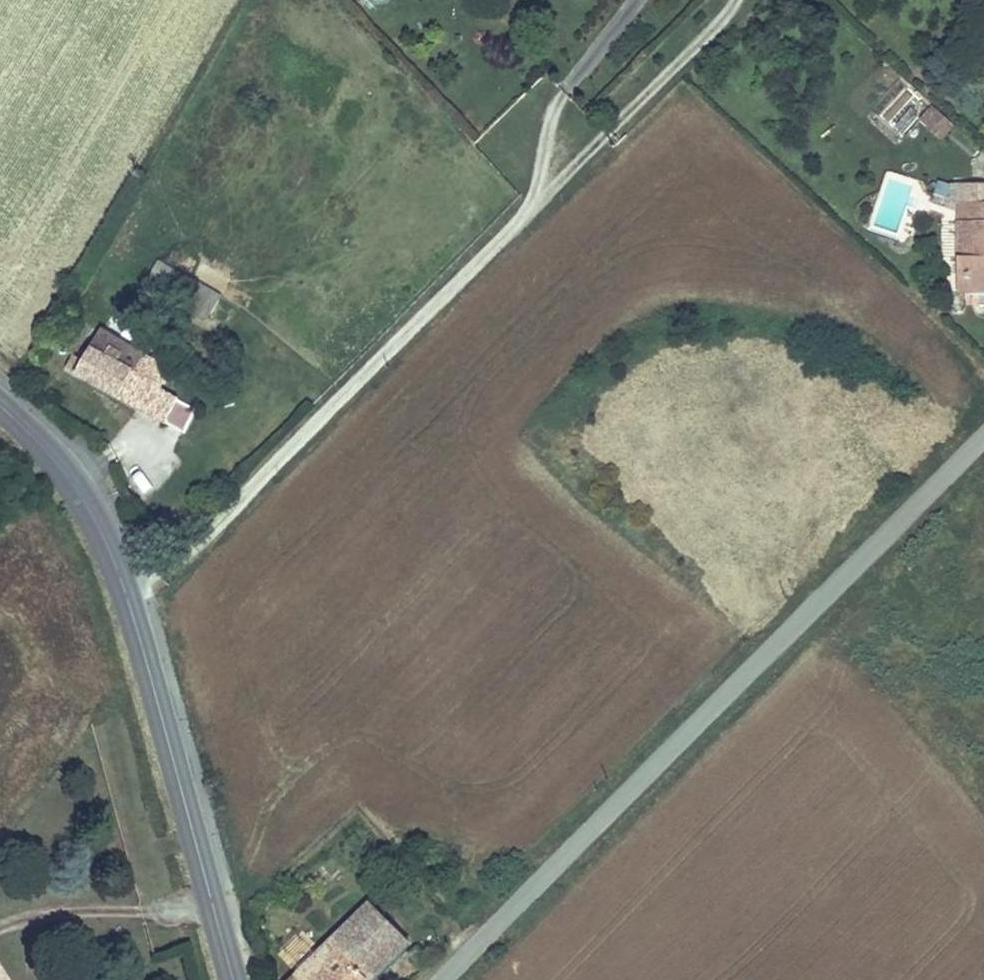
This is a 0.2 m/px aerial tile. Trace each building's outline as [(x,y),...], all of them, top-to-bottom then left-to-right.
[(924,120),(942,137),(953,126),(934,109),(924,120)] [(960,283),(971,282),(978,293),(983,294),(983,188),(960,188),(960,283)] [(144,286),(172,301),(177,294),(211,313),(221,296),(158,261),(144,286)] [(971,282),(960,283),(960,294),(978,293),(971,282)] [(207,321),(211,313),(177,294),(172,301),(207,321)] [(74,358),(68,371),(137,409),(148,390),(131,380),(141,362),(144,356),(101,333),(91,351),(90,351),(83,364),(74,358)] [(148,390),(137,409),(145,413),(155,394),(159,388),(163,390),(182,356),(153,340),(144,356),(141,362),(131,380),(148,390)] [(179,399),(163,390),(159,388),(155,394),(145,413),(165,425),(184,434),(197,411),(179,401),(179,399)] [(409,941),(372,905),(296,979),(370,979),(409,941)]
